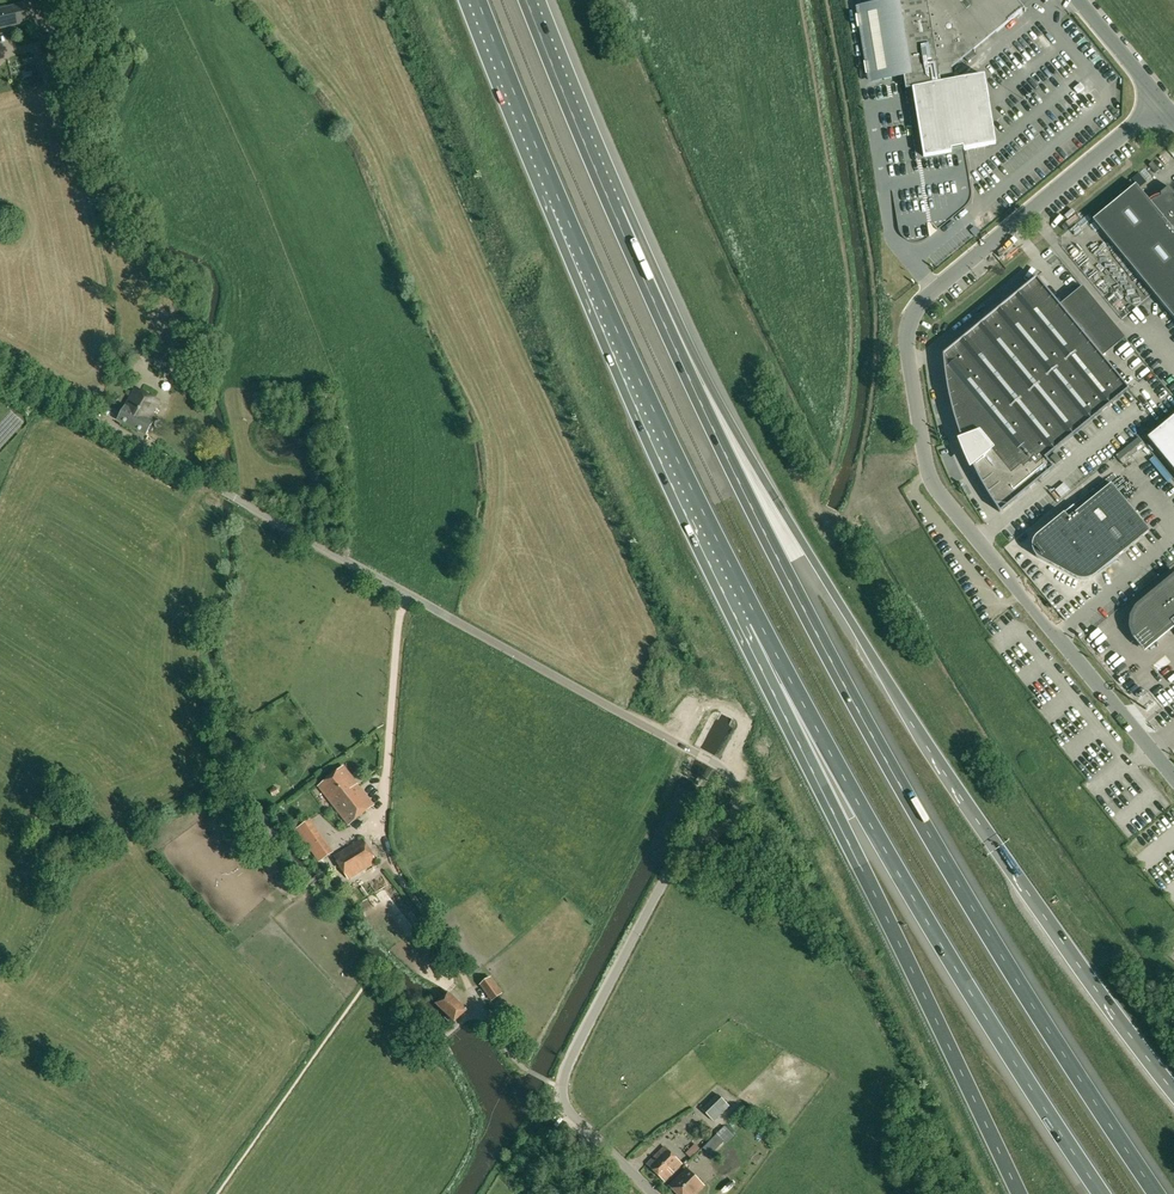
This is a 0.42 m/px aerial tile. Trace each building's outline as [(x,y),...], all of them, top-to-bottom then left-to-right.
[(964,154),(964,150),(996,145),(984,76),(953,81),(951,68),(965,57),(967,59),(969,58),(967,55),(972,50),(975,53),(981,61),(997,49),(997,48),(1004,42),(1019,61),(1048,38),(1017,0),(857,0),(858,9),(870,81),(884,79),(884,82),(891,82),(891,77),(904,75),(906,89),(913,88),(925,156),(957,151),(957,155),(964,154)] [(0,10),(0,28),(28,21),(24,4),(0,10)] [(66,51),(55,53),(59,71),(70,68),(66,51)] [(1074,89),(1078,93),(1084,88),(1080,83),(1074,89)] [(1173,214),(1173,193),(1169,187),(1161,194),(1161,197),(1159,198),(1158,198),(1155,199),(1152,201),(1150,202),(1136,185),(1093,220),(1123,256),(1173,214)] [(1173,274),(1173,214),(1123,256),(1152,292),(1173,274)] [(970,230),(974,236),(975,236),(979,232),(980,232),(979,232),(975,226),(970,230)] [(1152,292),(1173,318),(1173,274),(1152,292)] [(1068,315),(1053,296),(1052,297),(1037,278),(953,346),(950,343),(943,349),(944,360),(945,369),(946,379),(948,388),(949,398),(952,407),(954,416),(957,425),(960,435),(963,442),(963,441),(979,435),(990,448),(973,463),(972,462),(971,462),(974,468),(978,477),(983,485),(988,493),(993,502),(1001,513),(1002,512),(1001,511),(1003,509),(1005,511),(1010,503),(1053,468),(1045,458),(1129,389),(1113,370),(1098,351),(1098,352),(1068,315)] [(188,343),(170,331),(170,330),(151,357),(170,370),(188,343)] [(135,389),(118,419),(146,435),(153,421),(150,419),(159,402),(135,389)] [(1148,438),(1173,470),(1173,416),(1148,438)] [(1050,457),(1056,464),(1061,460),(1055,453),(1050,457)] [(1033,540),(1032,544),(1032,549),(1034,553),(1036,556),(1040,559),(1074,577),(1077,579),(1081,580),(1085,580),(1089,579),(1092,577),(1095,575),(1150,530),(1111,483),(1078,511),(1074,505),(1039,534),(1036,537),(1033,540)] [(1064,483),(1055,490),(1061,498),(1070,490),(1064,483)] [(1137,607),(1132,616),(1131,626),(1135,635),(1145,648),(1173,624),(1173,577),(1137,607)] [(372,805),(343,768),(319,787),(348,824),(372,805)] [(332,850),(308,820),(296,829),(321,859),(332,850)] [(350,878),(375,863),(361,840),(336,855),(350,878)] [(488,995),(498,988),(490,977),(480,984),(488,995)] [(466,1010),(448,993),(436,1004),(454,1022),(466,1010)] [(705,1111),(716,1122),(731,1107),(719,1096),(705,1111)] [(713,1128),(705,1128),(704,1137),(713,1137),(713,1128)] [(717,1134),(709,1141),(716,1148),(723,1140),(717,1134)] [(687,1154),(692,1159),(701,1150),(696,1145),(687,1154)] [(665,1147),(647,1165),(664,1181),(682,1164),(665,1147)] [(729,1163),(722,1157),(713,1166),(720,1173),(729,1163)] [(704,1185),(687,1169),(669,1186),(677,1193),(695,1193),(704,1185)]
